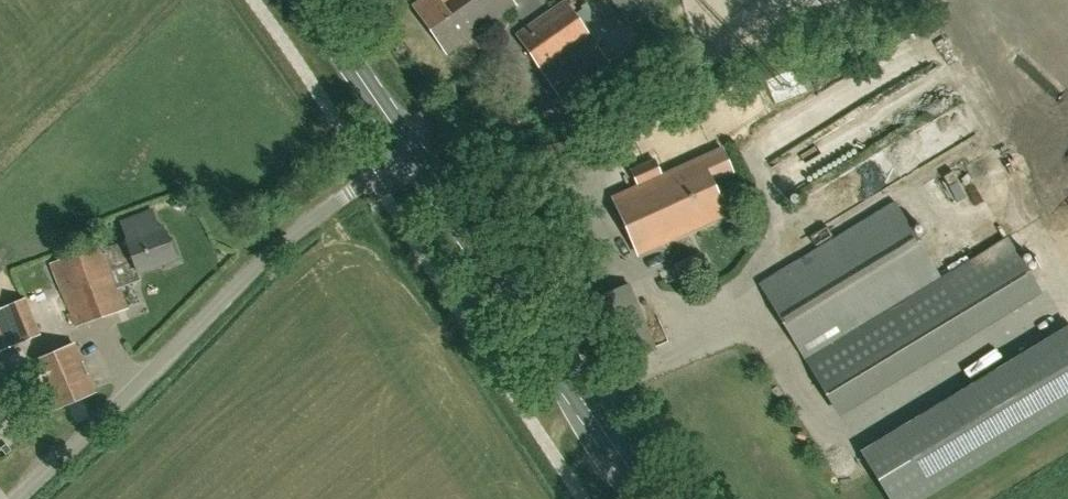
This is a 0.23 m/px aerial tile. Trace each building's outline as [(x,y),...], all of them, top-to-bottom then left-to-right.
[(517,5),(513,0),(422,0),(413,6),(447,54),(517,5)] [(565,0),(564,0),(515,34),(557,94),(607,59),(565,0)] [(665,0),(614,0),(630,24),(665,0)] [(647,89),(631,95),(637,110),(653,103),(647,89)] [(805,195),(867,155),(854,134),(792,175),(805,195)] [(711,180),(731,171),(721,148),(660,177),(653,160),(630,171),(637,187),(612,199),(638,255),(726,214),(711,180)] [(805,360),(940,278),(894,202),(759,284),(805,360)] [(163,228),(159,229),(152,212),(122,223),(128,240),(126,241),(126,242),(105,250),(104,245),(53,264),(76,327),(127,309),(112,269),(133,261),(137,274),(162,265),(164,269),(180,263),(172,240),(168,242),(163,228)] [(808,366),(827,400),(1040,277),(1010,224),(973,246),(980,258),(909,300),(912,305),(808,366)] [(883,498),(924,498),(1067,421),(1067,319),(1046,279),(826,399),(842,427),(855,420),(872,452),(860,458),(883,498)] [(611,367),(655,349),(628,284),(585,302),(611,367)] [(9,318),(0,321),(0,332),(7,348),(41,334),(26,298),(5,307),(9,318)] [(95,393),(93,388),(75,343),(33,359),(34,363),(12,371),(23,398),(44,388),(53,411),(95,393)] [(98,358),(89,362),(99,387),(108,384),(98,358)]
